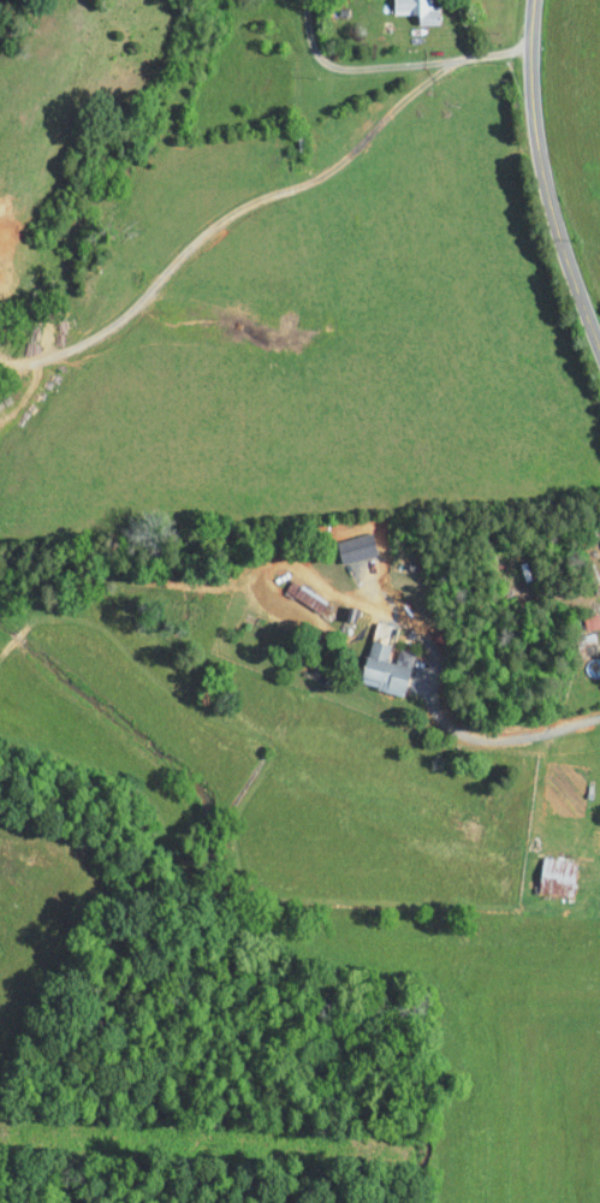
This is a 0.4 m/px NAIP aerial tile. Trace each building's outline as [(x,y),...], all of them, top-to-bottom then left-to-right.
[(392,13),(417,13),(417,2),(430,2),(430,0),(392,0),(392,13)] [(340,562),(375,555),(371,533),(335,540),(340,562)] [(401,695),(413,654),(397,650),(394,663),(385,660),(389,644),(370,639),(358,683),(401,695)] [(574,860),(541,859),(539,893),(572,895),(574,860)]
